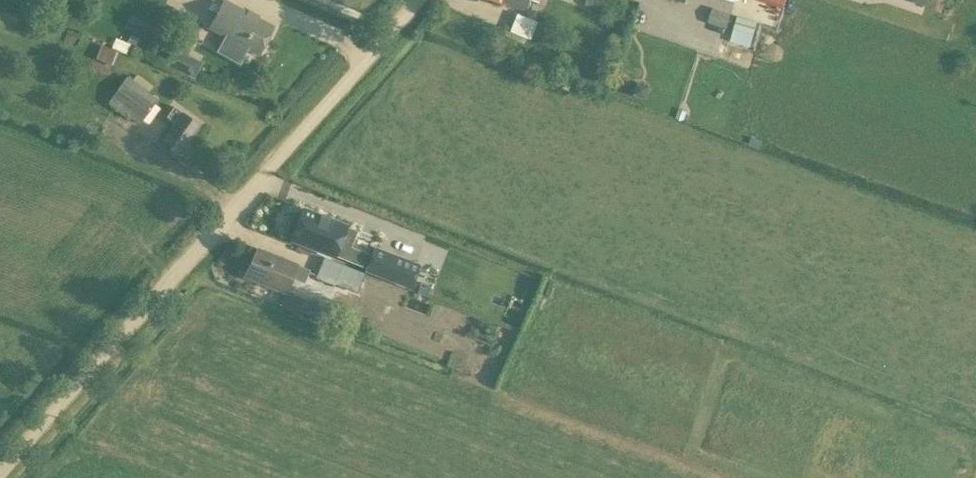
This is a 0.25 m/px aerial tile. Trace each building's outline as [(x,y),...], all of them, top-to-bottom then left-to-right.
[(229,43),(235,47),(238,44),(257,55),(273,26),(224,0),(208,29),(230,40),(229,43)] [(532,0),(496,0),(502,2),(502,1),(528,11),(532,0)] [(621,5),(621,4),(611,0),(586,0),(584,5),(614,16),(623,19),(627,7),(621,5)] [(731,14),(712,9),(707,23),(727,29),(731,14)] [(526,11),(517,31),(535,39),(545,19),(526,11)] [(151,26),(129,14),(123,27),(145,38),(151,26)] [(739,16),(735,42),(757,46),(762,19),(739,16)] [(121,52),(101,45),(96,58),(115,66),(116,65),(136,72),(140,61),(121,53),(121,52)] [(176,70),(184,54),(172,48),(164,64),(176,70)] [(157,99),(125,77),(107,103),(139,125),(157,99)] [(167,116),(175,122),(160,142),(177,154),(199,124),(182,112),(173,106),(167,116)] [(301,215),(295,213),(287,235),(292,237),(291,240),(333,257),(345,227),(303,210),(301,215)] [(297,266),(298,264),(257,248),(244,275),(243,277),(285,294),(292,279),(303,283),(308,270),(297,266)] [(373,250),(364,272),(409,291),(418,268),(373,250)] [(358,291),(365,274),(342,265),(335,283),(358,291)]
